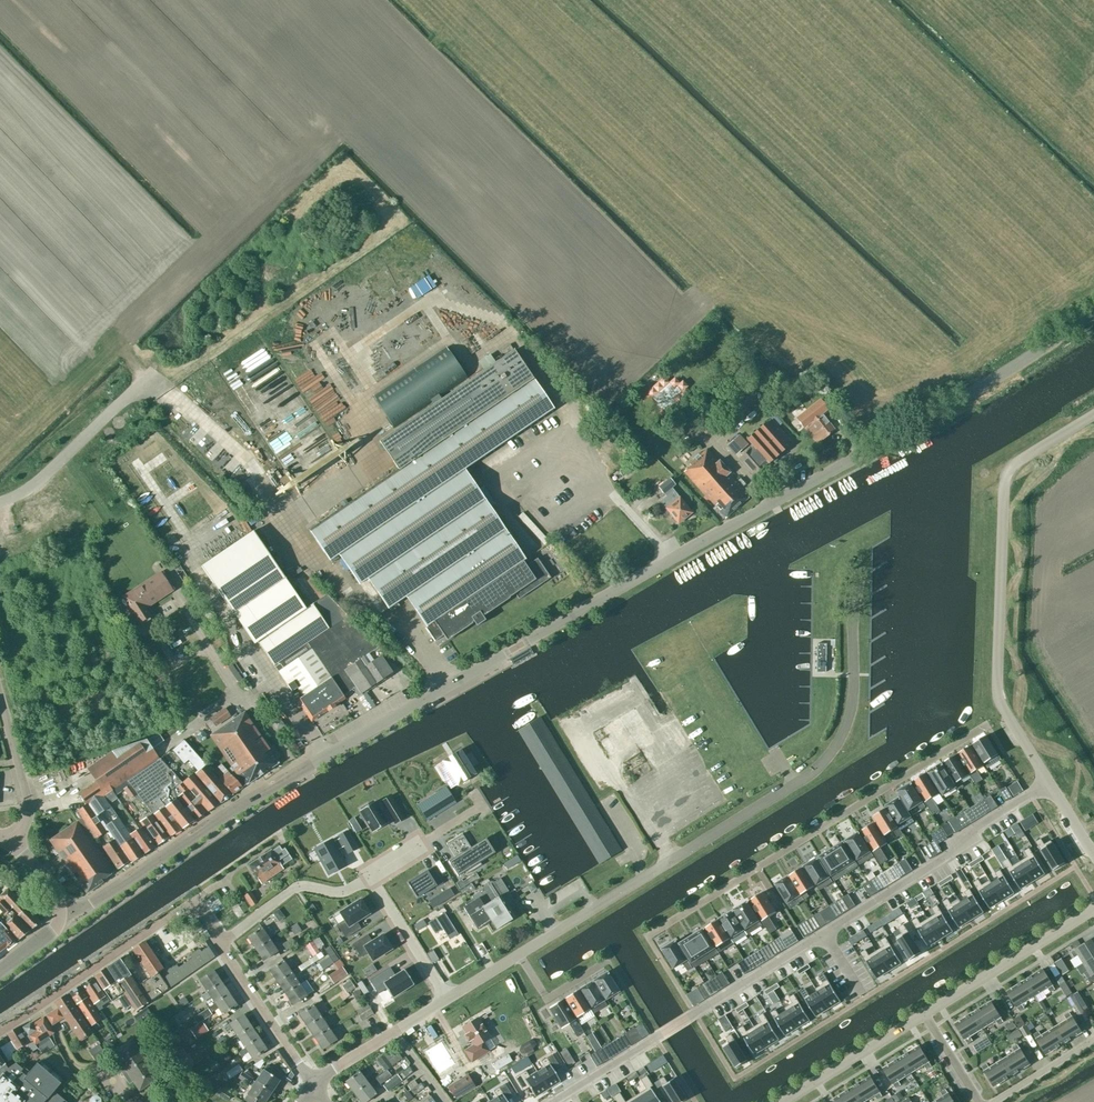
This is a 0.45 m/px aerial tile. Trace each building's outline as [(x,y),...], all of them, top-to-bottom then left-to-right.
[(466,338),(473,347),(482,340),(474,331),(466,338)] [(510,344),(500,350),(504,356),(514,349),(510,344)] [(395,428),(468,378),(447,346),(373,396),(395,428)] [(554,408),(514,349),(442,399),(380,441),(398,469),(309,530),(330,560),(339,554),(359,584),(368,578),(388,608),(406,596),(427,627),(426,627),(435,641),(450,630),(453,635),(474,621),(477,626),(485,620),(482,615),(515,593),(519,599),(551,577),(537,558),(526,565),(523,560),(525,559),(464,469),(554,408)] [(690,394),(685,389),(688,386),(682,380),(680,383),(675,377),(669,382),(664,377),(638,399),(643,405),(646,403),(651,408),(648,411),(653,416),(656,414),(661,420),(667,415),(672,420),(683,410),(678,404),(690,394)] [(766,393),(772,400),(776,397),(782,404),(788,399),(776,385),(766,393)] [(820,400),(796,418),(805,429),(817,444),(834,430),(828,422),(834,418),(820,400)] [(266,467),(278,487),(337,452),(338,443),(334,443),(329,434),(344,436),(337,425),(331,424),(326,427),(325,432),(295,450),(289,449),(289,446),(297,442),(293,441),(294,434),(316,421),(313,416),(305,421),(304,426),(300,419),(281,431),(274,420),(260,429),(278,458),(275,460),(262,439),(250,446),(263,466),(266,467)] [(772,420),(768,424),(766,422),(746,439),(753,447),(751,448),(739,459),(754,476),(766,465),(788,447),(786,445),(790,441),(772,420)] [(708,423),(707,423),(706,423),(705,424),(704,424),(703,425),(703,426),(702,427),(702,428),(702,429),(702,430),(703,431),(704,432),(704,433),(705,433),(706,434),(707,434),(708,434),(709,434),(710,433),(711,433),(712,432),(713,431),(713,430),(713,429),(713,428),(713,427),(712,426),(712,425),(711,424),(710,423),(709,423),(708,423)] [(146,459),(168,439),(156,426),(134,446),(146,459)] [(736,455),(748,444),(739,434),(726,445),(736,455)] [(621,448),(627,456),(640,444),(634,436),(621,448)] [(690,464),(691,465),(684,472),(725,518),(749,497),(742,489),(741,489),(738,485),(739,484),(707,448),(690,464)] [(110,460),(120,473),(128,468),(118,454),(110,460)] [(631,464),(635,469),(635,470),(645,461),(641,456),(631,464)] [(635,469),(631,464),(624,470),(627,475),(635,469)] [(311,475),(304,479),(308,486),(315,482),(311,475)] [(678,523),(692,513),(672,487),(675,485),(670,478),(659,487),(664,493),(666,496),(660,501),(678,523)] [(518,516),(545,543),(550,539),(523,511),(518,516)] [(253,531),(201,566),(233,612),(285,577),(253,531)] [(159,572),(139,585),(122,597),(139,623),(149,616),(145,609),(172,591),(159,572)] [(323,631),(307,642),(343,696),(356,686),(361,694),(392,673),(381,656),(385,653),(327,594),(313,604),(329,628),(323,631)] [(313,604),(258,641),(292,691),(297,688),(303,696),(298,699),(310,718),(326,707),(329,712),(339,705),(336,701),(343,696),(307,642),(323,631),(329,628),(313,604)] [(448,659),(457,653),(449,642),(441,648),(448,659)] [(826,643),(817,643),(817,672),(825,672),(826,643)] [(533,655),(530,650),(510,661),(513,666),(533,655)] [(225,708),(210,719),(215,726),(230,716),(225,708)] [(210,735),(245,786),(279,762),(245,711),(210,735)] [(538,715),(516,728),(597,860),(599,863),(621,850),(542,720),(538,715)] [(669,744),(685,736),(677,720),(661,728),(669,744)] [(988,768),(1001,759),(987,735),(973,744),(988,768)] [(159,758),(146,740),(112,752),(87,769),(96,781),(79,793),(86,804),(77,811),(82,817),(78,820),(92,840),(96,837),(96,838),(107,830),(114,840),(129,861),(128,861),(130,864),(143,855),(126,829),(125,829),(108,804),(103,796),(112,790),(159,758)] [(184,740),(172,751),(189,770),(191,769),(221,802),(232,794),(231,794),(206,765),(184,740)] [(984,765),(971,745),(957,754),(975,784),(982,779),(976,770),(984,765)] [(460,749),(442,761),(457,785),(475,774),(460,749)] [(969,774),(956,754),(942,763),(958,789),(963,786),(960,780),(969,774)] [(151,814),(152,815),(169,837),(183,828),(206,812),(180,780),(160,758),(128,781),(151,814)] [(956,787),(942,763),(928,772),(943,795),(956,787)] [(227,771),(221,764),(218,767),(224,774),(219,779),(233,794),(242,787),(227,771)] [(939,793),(927,773),(912,782),(933,815),(939,810),(932,798),(939,793)] [(192,774),(182,782),(208,811),(219,804),(192,774)] [(926,806),(923,802),(911,782),(898,790),(910,810),(918,805),(921,809),(926,806)] [(126,801),(137,794),(130,784),(123,789),(119,791),(126,801)] [(1007,801),(1013,797),(1005,786),(999,790),(1007,801)] [(446,787),(422,802),(432,817),(455,802),(446,787)] [(112,790),(103,796),(108,804),(117,798),(112,790)] [(998,807),(991,795),(985,799),(992,810),(998,807)] [(406,817),(392,796),(383,802),(384,804),(379,807),(375,799),(366,805),(366,803),(360,807),(361,808),(360,809),(373,830),(388,821),(387,818),(391,815),(397,823),(406,817)] [(901,829),(914,821),(899,797),(886,805),(901,829)] [(992,810),(985,799),(979,802),(986,814),(992,810)] [(886,808),(873,816),(885,835),(893,830),(897,836),(902,833),(898,827),(886,808)] [(971,823),(964,811),(956,816),(963,828),(971,823)] [(140,821),(157,845),(169,837),(152,815),(151,814),(140,821)] [(963,828),(956,816),(948,821),(956,833),(963,828)] [(1024,828),(1029,824),(1026,819),(1020,822),(1024,828)] [(52,838),(50,835),(42,840),(45,844),(50,841),(87,893),(107,879),(106,877),(114,871),(92,840),(78,820),(52,838)] [(887,843),(874,822),(860,831),(881,864),(888,860),(880,847),(887,843)] [(1018,823),(1012,827),(1019,838),(1025,835),(1018,823)] [(932,831),(938,840),(948,834),(941,825),(932,831)] [(143,855),(155,847),(142,827),(134,833),(129,826),(126,829),(143,855)] [(332,839),(315,849),(329,874),(346,865),(337,849),(344,845),(348,853),(356,849),(346,831),(338,835),(340,838),(333,842),(332,839)] [(873,856),(858,832),(845,840),(860,864),(873,856)] [(462,834),(447,843),(455,857),(448,861),(458,876),(464,872),(466,875),(482,865),(480,862),(495,853),(485,838),(470,847),(462,834)] [(1040,839),(1036,842),(1054,870),(1065,863),(1051,841),(1044,845),(1040,839)] [(129,861),(114,840),(104,847),(118,868),(128,861),(129,861)] [(942,852),(935,840),(929,844),(936,855),(942,852)] [(858,866),(843,842),(831,849),(846,873),(858,866)] [(936,855),(929,844),(923,847),(930,859),(936,855)] [(285,847),(282,849),(279,846),(271,851),(271,850),(249,865),(261,883),(283,868),(282,866),(292,858),(285,847)] [(846,873),(831,849),(819,856),(834,881),(846,873)] [(1028,857),(1020,862),(1032,881),(1044,873),(1029,849),(1024,851),(1028,857)] [(832,881),(818,858),(804,867),(818,890),(832,881)] [(905,858),(899,862),(906,874),(912,870),(905,858)] [(1008,859),(1004,862),(1020,888),(1032,881),(1020,862),(1012,867),(1008,859)] [(899,862),(893,866),(901,877),(906,874),(899,862)] [(803,867),(789,875),(801,894),(804,899),(809,896),(806,891),(814,886),(803,867)] [(427,870),(407,882),(417,897),(435,886),(436,887),(443,883),(434,868),(428,872),(427,870)] [(991,883),(1001,900),(1014,893),(1000,871),(996,873),(999,878),(991,883)] [(462,879),(456,883),(459,888),(478,877),(476,873),(463,881),(462,879)] [(789,875),(775,883),(787,903),(796,897),(799,902),(804,899),(801,894),(789,875)] [(877,876),(869,881),(877,892),(884,888),(877,876)] [(466,906),(463,908),(469,916),(471,915),(479,927),(487,922),(493,930),(513,917),(505,905),(509,902),(507,898),(508,898),(509,897),(509,896),(509,895),(509,894),(509,893),(510,893),(502,881),(501,882),(501,881),(500,880),(499,880),(498,880),(497,881),(496,880),(471,896),(472,898),(464,903),(466,906)] [(978,880),(974,883),(989,908),(1001,900),(991,883),(990,881),(982,886),(978,880)] [(877,892),(869,881),(862,885),(870,897),(877,892)] [(2,900),(30,930),(40,922),(17,898),(9,888),(0,896),(0,897),(2,900)] [(450,888),(438,895),(442,901),(453,895),(450,888)] [(961,903),(960,903),(971,919),(983,912),(969,890),(965,892),(968,898),(961,903)] [(243,896),(251,907),(258,902),(251,891),(243,896)] [(763,891),(749,900),(762,920),(770,933),(776,929),(768,916),(776,912),(763,891)] [(917,901),(925,896),(922,893),(915,897),(917,901)] [(855,905),(848,894),(842,897),(842,898),(849,909),(855,905)] [(9,931),(18,941),(30,930),(2,900),(0,897),(0,908),(5,913),(6,913),(9,917),(2,923),(9,931)] [(911,907),(918,903),(917,901),(915,897),(907,902),(911,907)] [(849,909),(842,898),(836,901),(843,913),(849,909)] [(947,899),(943,902),(959,927),(971,919),(960,903),(961,903),(959,900),(951,905),(947,899)] [(338,925),(346,937),(361,928),(356,921),(368,913),(360,900),(340,912),(340,913),(345,920),(338,925)] [(747,901),(734,909),(746,928),(749,933),(762,925),(759,920),(747,901)] [(308,907),(311,912),(317,908),(313,903),(308,907)] [(936,914),(928,919),(940,939),(952,931),(937,906),(933,908),(936,914)] [(732,910),(719,918),(731,938),(744,929),(732,910)] [(444,913),(428,923),(429,923),(435,933),(443,928),(449,939),(457,934),(458,934),(444,912),(443,912),(444,913)] [(819,912),(814,916),(820,926),(826,923),(819,912)] [(296,923),(300,929),(311,922),(307,916),(296,923)] [(814,916),(808,919),(814,930),(820,926),(814,916)] [(917,918),(912,921),(928,946),(940,939),(928,919),(920,924),(917,918)] [(719,919),(705,927),(717,946),(720,951),(734,943),(730,938),(719,919)] [(8,946),(11,946),(14,944),(14,941),(15,940),(2,924),(0,925),(0,951),(8,946)] [(800,924),(797,926),(804,937),(807,935),(800,924)] [(902,933),(896,937),(910,959),(921,953),(904,925),(899,928),(902,933)] [(261,927),(247,937),(255,948),(269,939),(261,927)] [(291,927),(275,935),(280,946),(296,938),(291,927)] [(704,928),(692,935),(704,955),(707,960),(719,952),(716,947),(704,928)] [(788,931),(794,941),(797,939),(791,930),(788,931)] [(352,944),(360,957),(368,952),(373,959),(391,948),(382,935),(372,942),(367,934),(352,944)] [(692,935),(680,943),(692,962),(695,967),(707,960),(704,955),(692,935)] [(780,937),(774,940),(781,951),(786,948),(780,937)] [(884,946),(876,951),(889,971),(901,963),(885,938),(881,940),(884,946)] [(1071,952),(1074,957),(1079,954),(1084,962),(1093,956),(1093,938),(1075,949),(1071,952)] [(255,948),(263,960),(277,951),(269,939),(255,948)] [(774,940),(768,944),(775,955),(781,951),(774,940)] [(148,1002),(215,957),(208,947),(201,952),(199,949),(190,956),(192,958),(178,968),(177,965),(167,971),(169,974),(162,979),(158,972),(163,969),(144,941),(132,950),(150,977),(138,985),(137,986),(148,1002)] [(683,963),(687,970),(692,967),(676,942),(674,944),(672,945),(663,951),(674,969),(683,963)] [(324,949),(333,962),(338,959),(330,945),(324,949)] [(426,954),(431,964),(439,959),(433,950),(426,954)] [(865,950),(860,953),(877,978),(889,971),(876,951),(869,956),(865,950)] [(298,966),(301,971),(323,956),(320,952),(298,966)] [(749,956),(744,959),(750,970),(756,966),(749,956)] [(1084,962),(1088,970),(1084,973),(1087,978),(1087,977),(1091,983),(1093,981),(1093,956),(1084,962)] [(148,1002),(137,986),(138,985),(120,958),(107,967),(123,992),(132,1004),(136,1011),(148,1002)] [(744,959),(738,963),(745,974),(750,970),(744,959)] [(283,960),(269,970),(277,981),(291,972),(283,960)] [(328,975),(333,984),(347,975),(342,966),(328,975)] [(107,967),(95,976),(103,988),(111,1000),(123,992),(107,967)] [(390,967),(370,980),(378,993),(387,987),(393,997),(413,985),(403,970),(395,975),(390,967)] [(1038,972),(1025,981),(1034,996),(1047,988),(1050,992),(1055,989),(1052,985),(1043,969),(1039,972),(1038,971),(1038,972)] [(213,970),(199,979),(207,991),(221,982),(213,970)] [(605,998),(618,990),(606,971),(593,979),(605,998)] [(291,972),(277,981),(285,993),(299,983),(291,972)] [(722,972),(716,976),(723,987),(729,983),(722,972)] [(823,984),(815,989),(817,992),(817,991),(828,1009),(841,1001),(823,973),(818,976),(823,984)] [(716,976),(710,979),(717,991),(723,987),(716,976)] [(93,977),(81,985),(93,1004),(98,1011),(102,1009),(100,1007),(109,1001),(93,977)] [(342,986),(347,993),(355,988),(350,980),(342,986)] [(591,980),(578,988),(590,1008),(593,1013),(607,1005),(603,999),(591,980)] [(1011,989),(1007,992),(1016,1007),(1019,1011),(1025,1008),(1022,1003),(1034,996),(1025,981),(1012,989),(1011,988),(1010,988),(1011,989)] [(221,982),(207,991),(200,996),(204,1001),(211,996),(215,1003),(229,993),(221,982)] [(285,993),(292,1004),(307,995),(299,983),(285,993)] [(710,995),(703,983),(697,987),(704,999),(710,995)] [(250,989),(257,997),(261,994),(254,985),(250,989)] [(87,997),(80,986),(68,993),(79,1010),(91,1003),(87,997)] [(805,988),(800,992),(816,1017),(828,1009),(817,991),(817,992),(810,996),(805,988)] [(578,989),(564,997),(576,1016),(590,1008),(578,989)] [(229,993),(215,1003),(193,1017),(197,1023),(212,1014),(211,1013),(218,1008),(223,1015),(237,1005),(229,993)] [(67,994),(54,1003),(57,1007),(65,1018),(79,1040),(91,1031),(67,994)] [(792,1003),(784,1008),(786,1011),(787,1010),(797,1028),(810,1020),(794,994),(789,997),(792,1003)] [(563,998),(548,1007),(561,1027),(568,1023),(576,1036),(583,1032),(575,1019),(563,998)] [(986,1004),(973,1013),(982,1028),(995,1020),(998,1024),(1003,1021),(1000,1017),(991,1002),(987,1004),(986,1003),(986,1004)] [(90,1027),(101,1019),(91,1003),(79,1010),(90,1027)] [(313,1004),(299,1014),(307,1025),(321,1016),(313,1004)] [(367,1004),(356,1011),(362,1021),(373,1013),(367,1004)] [(137,1022),(151,1013),(146,1006),(133,1015),(137,1022)] [(775,1010),(771,1012),(785,1035),(797,1028),(787,1010),(786,1011),(779,1015),(775,1010)] [(1067,1020),(1054,1028),(1064,1043),(1077,1035),(1078,1035),(1078,1034),(1082,1032),(1072,1017),(1069,1012),(1064,1015),(1067,1020)] [(762,1022),(754,1027),(767,1047),(779,1039),(763,1013),(758,1016),(762,1022)] [(959,1021),(955,1024),(964,1039),(967,1043),(972,1040),(970,1036),(982,1028),(973,1013),(960,1021),(959,1020),(959,1021)] [(229,1024),(223,1028),(227,1032),(232,1028),(237,1035),(244,1031),(251,1026),(243,1014),(236,1019),(229,1024)] [(719,1019),(722,1024),(729,1020),(726,1015),(719,1019)] [(321,1016),(307,1025),(314,1037),(328,1027),(321,1016)] [(54,1032),(44,1017),(31,1025),(35,1030),(28,1034),(35,1044),(54,1032)] [(488,1051),(482,1041),(489,1036),(478,1019),(463,1028),(474,1045),(465,1050),(472,1061),(488,1051)] [(190,1030),(196,1038),(208,1030),(202,1022),(190,1030)] [(31,1025),(30,1023),(23,1027),(27,1032),(28,1034),(35,1030),(31,1025)] [(28,1034),(27,1032),(23,1035),(17,1026),(7,1033),(12,1041),(1,1047),(0,1047),(8,1060),(15,1056),(12,1052),(17,1049),(18,1050),(21,1054),(23,1053),(20,1048),(27,1044),(32,1052),(37,1048),(35,1044),(28,1034)] [(237,1035),(229,1041),(232,1046),(240,1040),(245,1047),(259,1038),(251,1026),(244,1031),(237,1035)] [(743,1026),(738,1029),(754,1055),(767,1047),(754,1027),(747,1031),(743,1026)] [(328,1027),(314,1037),(322,1049),(336,1039),(328,1027)] [(641,1039),(634,1028),(627,1032),(634,1044),(641,1039)] [(1039,1031),(1033,1034),(1036,1039),(1046,1054),(1050,1052),(1051,1052),(1050,1051),(1064,1043),(1054,1028),(1042,1036),(1039,1031)] [(197,1039),(201,1046),(213,1038),(209,1032),(197,1039)] [(634,1044),(627,1032),(620,1037),(627,1048),(634,1044)] [(103,1037),(106,1041),(112,1037),(109,1033),(103,1037)] [(730,1043),(723,1047),(736,1068),(748,1061),(731,1034),(726,1037),(730,1043)] [(987,1037),(982,1039),(986,1046),(991,1044),(987,1037)] [(245,1047),(245,1048),(239,1052),(242,1057),(248,1052),(253,1059),(267,1049),(259,1038),(245,1047)] [(132,1039),(113,1051),(120,1061),(116,1063),(129,1083),(133,1080),(139,1090),(158,1078),(132,1039)] [(441,1042),(425,1052),(430,1059),(429,1060),(434,1067),(435,1067),(439,1074),(454,1064),(441,1042)] [(597,1042),(592,1046),(595,1051),(601,1048),(597,1042)] [(105,1055),(98,1044),(89,1051),(96,1061),(105,1055)] [(1015,1052),(1002,1060),(1012,1075),(1025,1067),(1026,1068),(1026,1067),(1026,1066),(1030,1064),(1020,1049),(1017,1044),(1012,1048),(1015,1052)] [(915,1049),(901,1057),(911,1072),(923,1064),(926,1068),(931,1065),(929,1061),(919,1046),(915,1048),(914,1048),(915,1049)] [(394,1048),(385,1056),(392,1065),(402,1058),(394,1048)] [(566,1048),(559,1052),(568,1066),(574,1062),(566,1048)] [(601,1048),(595,1051),(602,1062),(608,1059),(601,1048)] [(595,1051),(589,1055),(596,1066),(602,1062),(595,1051)] [(383,1054),(378,1059),(386,1070),(392,1066),(383,1054)] [(544,1067),(537,1071),(548,1089),(560,1081),(553,1069),(559,1066),(552,1054),(541,1061),(544,1067)] [(54,1091),(61,1083),(37,1063),(28,1073),(15,1063),(8,1068),(0,1056),(0,1101),(67,1101),(54,1091)] [(887,1066),(883,1068),(893,1083),(895,1088),(900,1084),(898,1080),(911,1072),(901,1057),(888,1065),(887,1065),(887,1066)] [(645,1065),(650,1072),(659,1067),(654,1059),(645,1065)] [(987,1063),(981,1066),(984,1071),(994,1086),(998,1084),(998,1085),(999,1084),(998,1083),(1012,1075),(1002,1060),(990,1068),(987,1063)] [(515,1074),(524,1068),(520,1061),(511,1067),(515,1074)] [(225,1072),(230,1079),(243,1070),(239,1063),(225,1072)] [(263,1069),(255,1081),(271,1092),(279,1080),(271,1074),(274,1070),(266,1065),(263,1069)] [(409,1067),(399,1074),(403,1079),(413,1072),(409,1067)] [(638,1071),(641,1075),(646,1072),(643,1067),(638,1071)] [(252,1078),(253,1077),(248,1069),(243,1073),(252,1078)] [(526,1070),(515,1077),(523,1090),(529,1087),(535,1096),(548,1089),(537,1071),(529,1076),(526,1070)] [(359,1071),(345,1081),(354,1092),(367,1082),(359,1071)] [(242,1080),(248,1084),(250,1082),(253,1084),(243,1099),(248,1101),(254,1101),(256,1099),(260,1101),(264,1101),(271,1092),(255,1081),(252,1079),(252,1078),(243,1073),(242,1072),(238,1077),(242,1080)] [(383,1085),(388,1091),(402,1080),(397,1074),(383,1085)] [(475,1087),(467,1074),(448,1086),(455,1099),(475,1087)] [(635,1095),(640,1101),(659,1101),(650,1087),(652,1085),(646,1075),(640,1079),(646,1089),(635,1095)] [(658,1080),(672,1101),(681,1101),(686,1099),(673,1078),(667,1082),(663,1076),(658,1080)] [(852,1088),(861,1101),(863,1101),(874,1095),(877,1099),(882,1096),(879,1092),(870,1076),(866,1079),(866,1078),(865,1078),(866,1079),(852,1088)] [(418,1085),(414,1080),(407,1085),(410,1090),(411,1090),(415,1094),(424,1087),(420,1082),(418,1085)] [(361,1101),(365,1101),(376,1094),(367,1082),(354,1092),(361,1101)] [(489,1101),(490,1101),(508,1101),(505,1097),(511,1093),(504,1084),(493,1090),(497,1096),(489,1101)] [(216,1093),(227,1100),(231,1094),(220,1087),(216,1093)] [(425,1087),(420,1091),(424,1096),(429,1093),(425,1087)] [(834,1099),(836,1101),(861,1101),(852,1088),(839,1096),(838,1095),(838,1096),(834,1099)] [(934,1101),(954,1101),(948,1093),(948,1094),(945,1089),(940,1092),(943,1097),(934,1101)] [(403,1094),(407,1100),(413,1096),(409,1090),(403,1094)] [(601,1093),(604,1098),(609,1095),(606,1090),(601,1093)] [(613,1096),(617,1101),(640,1101),(635,1095),(625,1101),(619,1092),(613,1096)]
